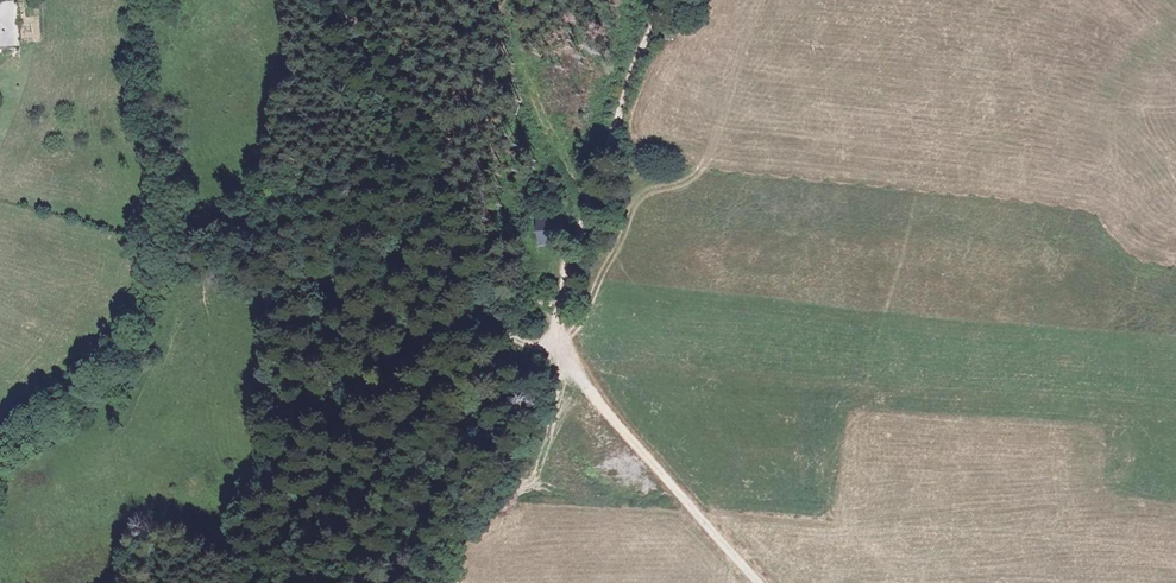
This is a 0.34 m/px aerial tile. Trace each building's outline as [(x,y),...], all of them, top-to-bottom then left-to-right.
[(15,46),(14,0),(0,0),(0,47),(15,46)] [(559,215),(534,217),(536,242),(560,241),(559,215)]
